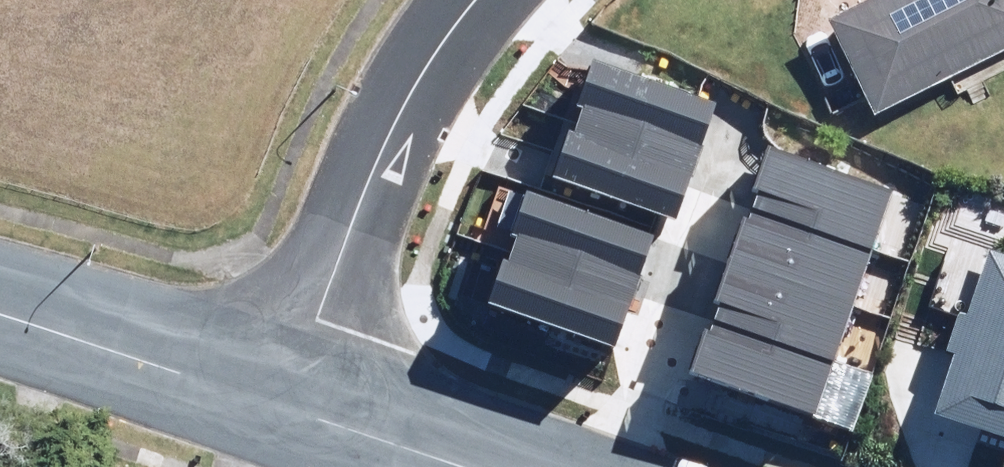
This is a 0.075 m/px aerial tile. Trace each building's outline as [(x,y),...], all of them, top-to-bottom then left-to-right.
[(830,16),(880,113),(1003,50),(1003,0),(862,0),(830,16)] [(605,62),(566,175),(656,206),(695,93),(605,62)] [(787,147),(709,371),(795,401),(836,286),(853,292),(891,183),(787,147)] [(531,225),(506,301),(618,338),(655,227),(521,183),(510,218),(531,225)] [(959,353),(942,408),(1003,427),(1003,267),(987,262),(973,307),(960,303),(946,350),(959,353)]
